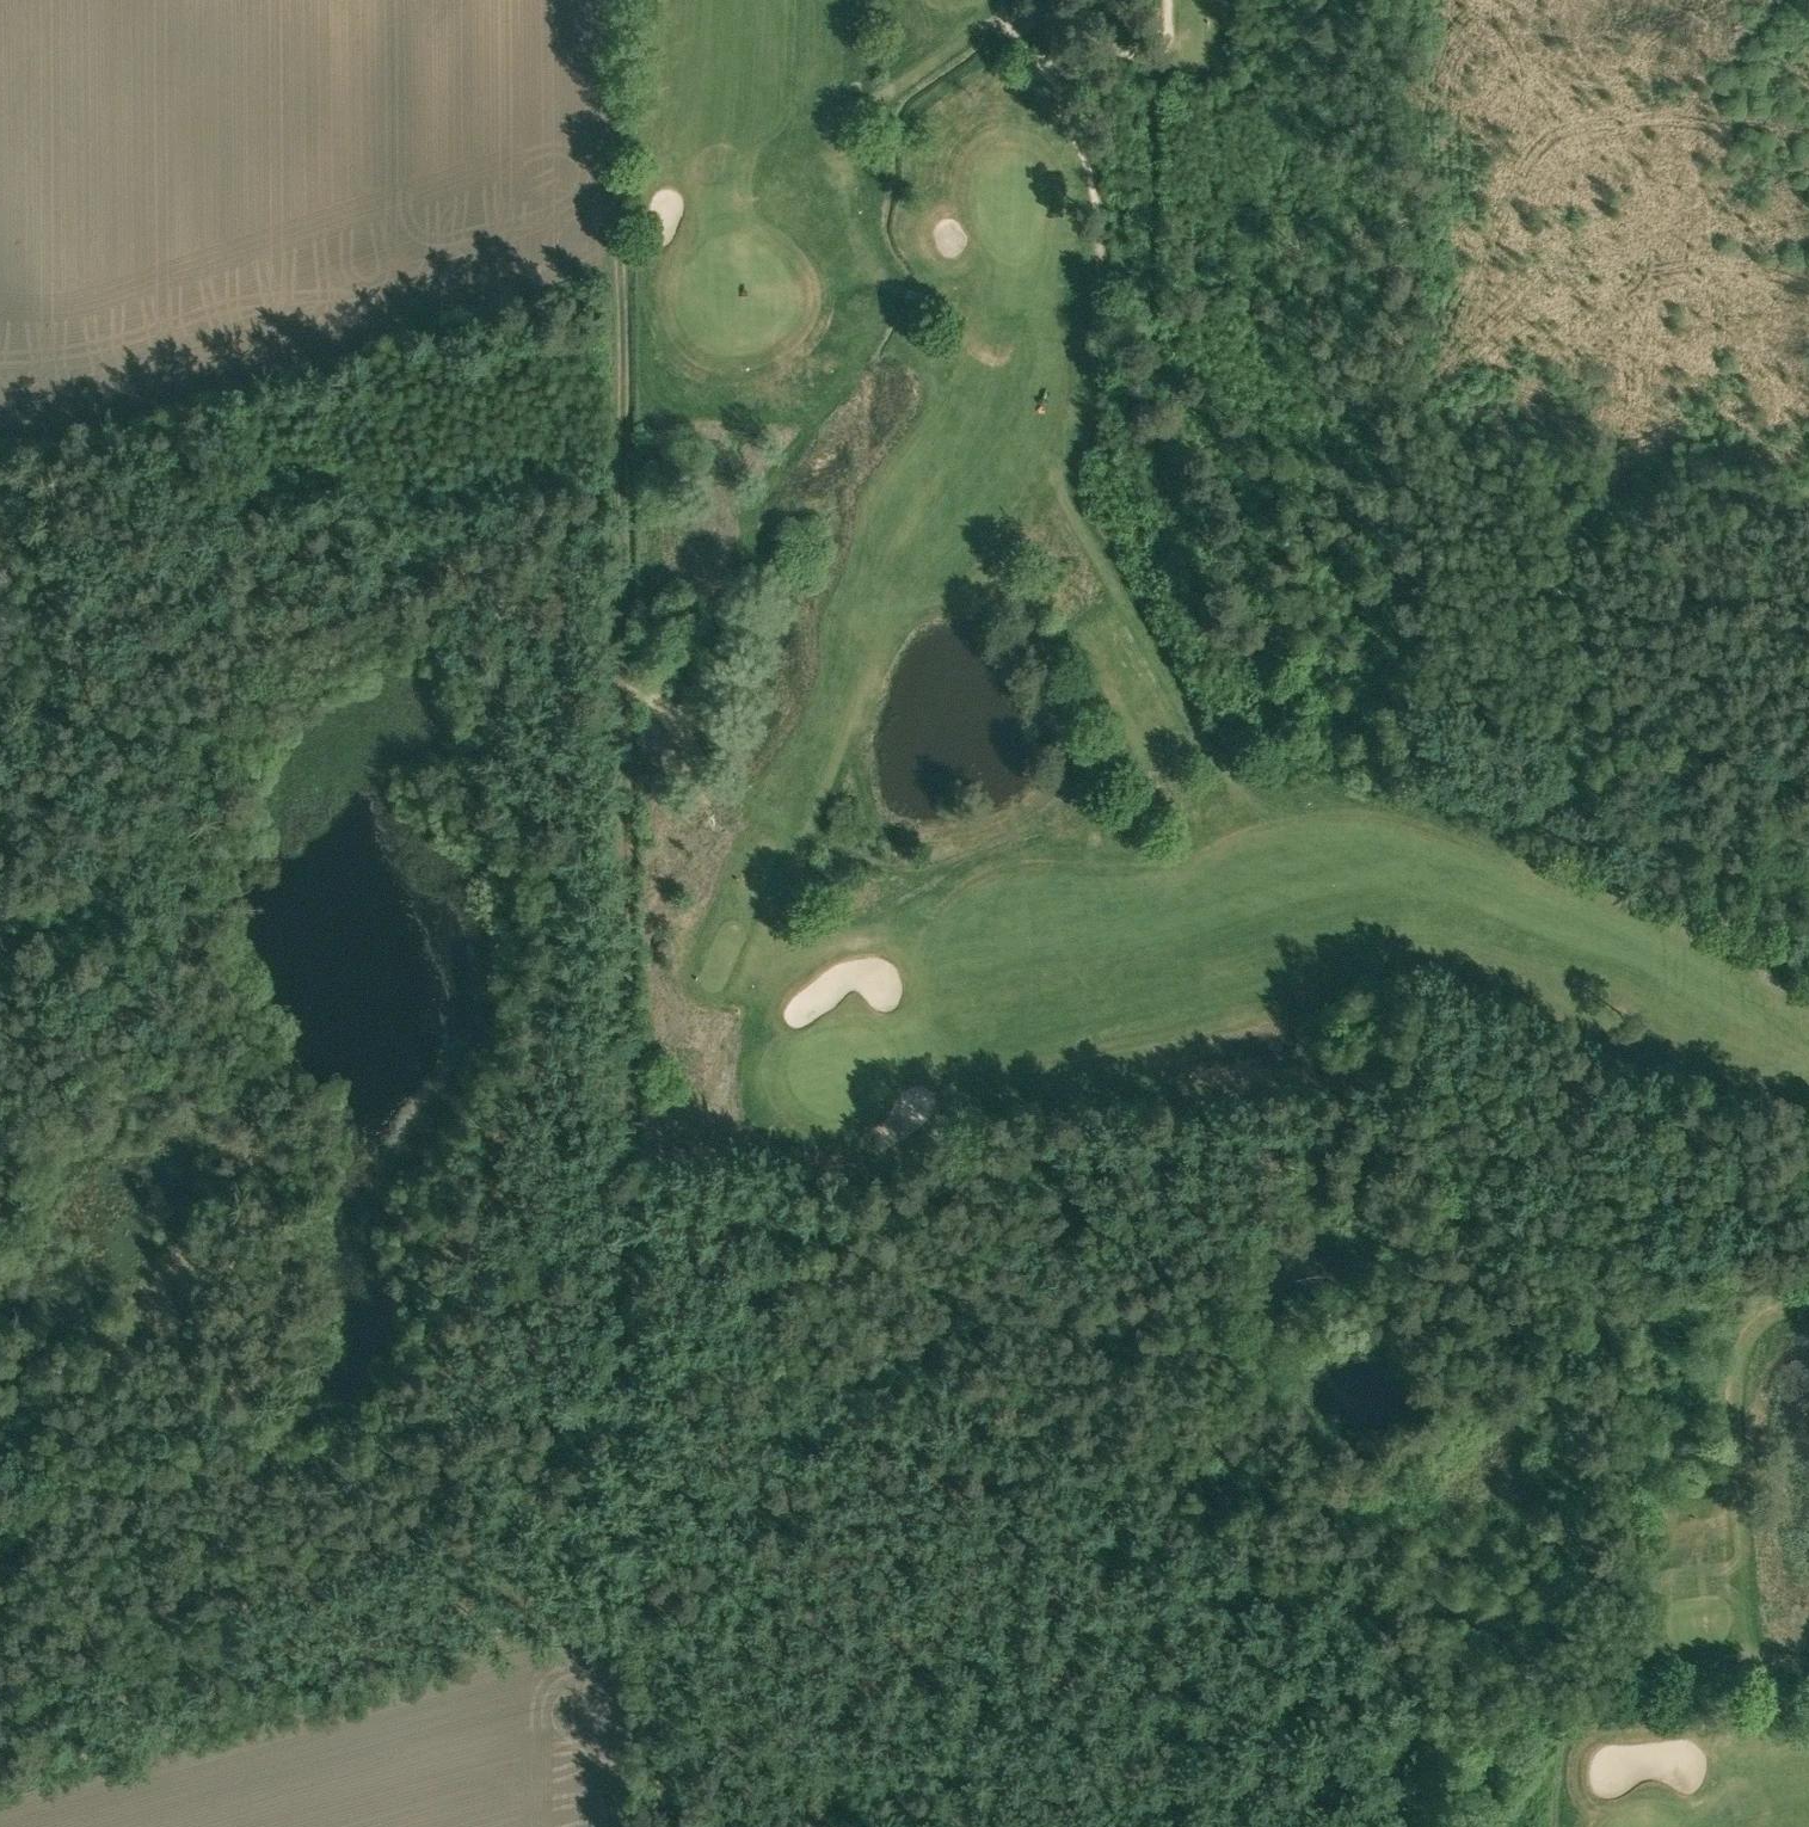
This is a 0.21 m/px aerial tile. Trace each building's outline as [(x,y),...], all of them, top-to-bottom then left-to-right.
[(915,1117),(894,1105),(874,1138),(895,1151),(915,1117)]
